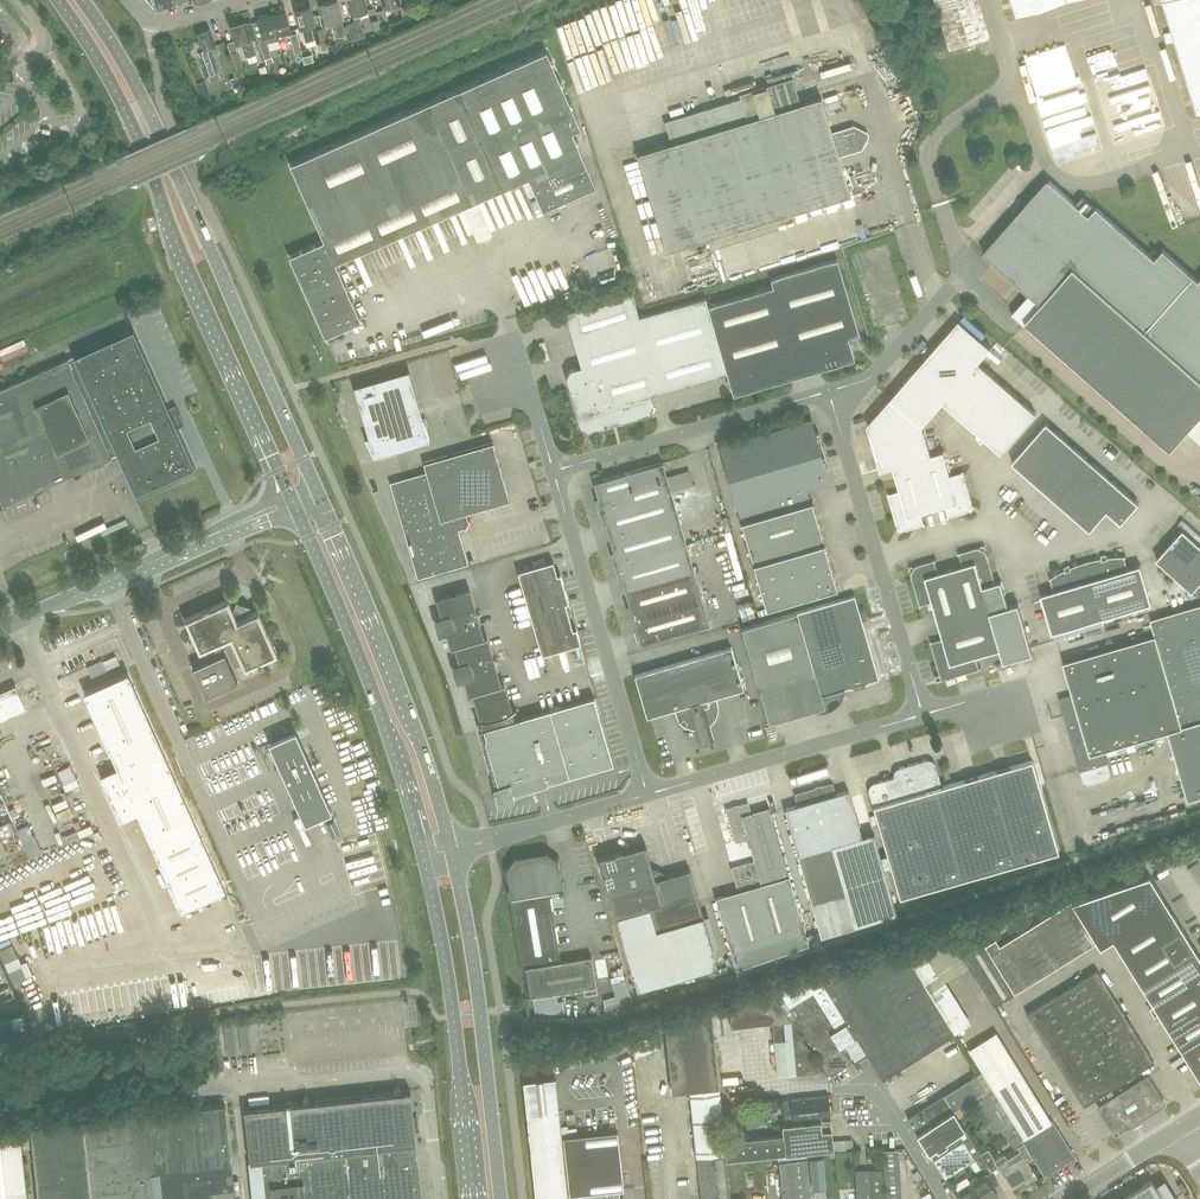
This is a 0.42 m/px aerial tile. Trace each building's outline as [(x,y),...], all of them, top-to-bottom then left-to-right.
[(158,10),(164,8),(164,7),(161,0),(155,0),(158,10)] [(337,33),(345,31),(338,0),(333,0),(321,3),(326,22),(334,20),(337,33)] [(355,22),(346,24),(353,42),(365,37),(359,16),(358,16),(357,13),(368,10),(365,0),(349,0),(355,22)] [(979,0),(934,0),(949,48),(989,35),(979,0)] [(1016,12),(1057,0),(1013,0),(1016,12)] [(1197,109),(1199,108),(1199,0),(1164,0),(1197,109)] [(418,10),(415,2),(400,6),(402,14),(418,10)] [(313,27),(315,26),(310,6),(305,7),(305,5),(303,3),(298,4),(297,6),(298,9),(296,9),(301,27),(306,25),(307,28),(303,29),(305,41),(316,38),(313,27)] [(390,25),(385,9),(376,11),(381,27),(390,25)] [(291,30),(286,11),(284,12),(284,10),(275,12),(275,14),(272,15),(279,40),(286,38),(284,32),(291,30)] [(267,63),(274,61),(267,43),(279,40),(272,15),(268,16),(267,13),(260,15),(260,18),(259,18),(264,41),(259,43),(267,63)] [(718,17),(720,29),(736,26),(734,14),(718,17)] [(251,21),(245,23),(245,21),(239,23),(237,22),(233,23),(232,25),(231,25),(236,43),(242,42),(246,56),(254,53),(250,39),(252,39),(257,38),(251,21)] [(315,26),(313,27),(316,38),(317,43),(320,42),(322,51),(328,49),(326,41),(328,40),(324,24),(323,25),(315,26)] [(217,69),(210,47),(216,45),(210,28),(196,33),(201,49),(199,50),(207,72),(217,69)] [(692,28),(620,44),(623,57),(695,41),(692,28)] [(303,52),(298,33),(291,35),(296,54),(303,52)] [(1130,51),(1121,54),(1118,42),(1114,43),(1111,34),(1104,36),(1115,74),(1135,68),(1130,51)] [(245,69),(239,50),(230,53),(236,71),(245,69)] [(362,320),(336,262),(529,176),(543,209),(546,207),(547,209),(594,188),(594,186),(596,185),(572,131),(581,127),(547,50),(291,164),(324,240),(289,255),(325,336),(362,320)] [(240,85),(237,76),(230,79),(234,88),(240,85)] [(851,194),(839,154),(861,147),(865,139),(863,130),(855,126),(833,133),(822,96),(801,103),(793,77),(740,93),(741,98),(665,121),(672,143),(638,153),(668,250),(708,237),(711,246),(793,221),(791,213),(851,194)] [(209,91),(200,94),(203,104),(212,100),(209,91)] [(1063,192),(1048,178),(1023,206),(1016,215),(983,252),(994,261),(1030,293),(1014,311),(1012,314),(1024,324),(1026,322),(1171,450),(1199,417),(1199,279),(1199,280),(1164,249),(1155,259),(1097,207),(1096,208),(1082,196),(1076,203),(1063,192)] [(627,208),(613,211),(615,220),(629,216),(627,208)] [(600,218),(595,221),(600,234),(606,232),(600,218)] [(1198,224),(1181,227),(1183,236),(1199,232),(1198,224)] [(707,305),(727,372),(732,388),(739,392),(789,377),(820,368),(849,360),(853,352),(849,336),(860,333),(838,258),(771,277),(773,286),(707,305)] [(727,372),(707,305),(705,297),(640,316),(632,291),(566,311),(582,365),(571,368),(567,376),(581,425),(589,430),(649,412),(654,404),(650,394),(727,372)] [(1001,452),(1036,413),(978,362),(991,348),(959,320),(926,358),(868,424),(881,470),(894,466),(897,477),(901,490),(889,494),(888,492),(896,523),(897,525),(899,527),(904,529),(906,529),(908,529),(926,524),(926,523),(924,524),(921,512),(945,505),(949,516),(947,517),(947,518),(965,512),(967,512),(969,510),(972,505),(972,503),(972,501),(971,497),(963,471),(962,471),(962,472),(951,476),(944,451),(931,454),(923,425),(944,402),(1001,452)] [(0,388),(0,498),(3,505),(5,504),(5,505),(7,506),(8,507),(9,507),(11,506),(12,506),(13,504),(13,503),(13,502),(13,501),(15,499),(16,500),(17,501),(19,502),(20,502),(21,501),(22,501),(23,500),(24,498),(24,497),(23,496),(26,494),(27,496),(28,497),(30,497),(31,497),(32,497),(33,496),(34,495),(35,493),(35,492),(34,491),(117,454),(135,493),(195,466),(133,328),(73,355),(73,356),(0,388)] [(346,355),(362,348),(359,343),(344,350),(346,355)] [(546,343),(540,345),(545,361),(551,360),(546,343)] [(364,436),(373,455),(429,439),(409,370),(353,386),(368,434),(364,436)] [(721,447),(740,516),(741,517),(742,522),(741,523),(741,524),(742,524),(766,608),(837,587),(813,504),(814,503),(814,502),(812,502),(811,496),(809,497),(806,485),(829,478),(825,467),(829,466),(819,431),(816,432),(812,421),(721,447)] [(1139,503),(1047,422),(1012,462),(1090,530),(1107,510),(1121,522),(1139,503)] [(393,483),(414,557),(419,575),(466,561),(456,529),(462,527),(464,528),(470,521),(468,520),(466,512),(510,500),(493,442),(423,462),(427,473),(393,483)] [(599,509),(671,488),(663,461),(604,478),(594,481),(599,498),(596,499),(599,509)] [(671,488),(599,509),(602,519),(605,518),(610,535),(679,515),(671,488)] [(612,553),(615,563),(687,542),(679,515),(610,535),(614,552),(612,553)] [(1183,529),(1157,559),(1193,590),(1199,582),(1199,545),(1183,529)] [(687,542),(615,563),(617,573),(620,572),(625,589),(694,569),(687,542)] [(996,583),(988,555),(987,553),(985,551),(980,548),(978,548),(976,548),(960,553),(963,565),(951,569),(964,619),(990,611),(1008,606),(1001,581),(996,583)] [(1128,569),(1125,556),(1118,556),(1111,557),(1107,557),(1108,559),(1103,560),(1102,558),(1100,558),(1095,559),(1090,561),(1086,562),(1103,617),(1152,603),(1141,565),(1128,569)] [(557,574),(553,560),(518,570),(542,653),(581,642),(576,627),(573,628),(566,602),(569,601),(560,573),(557,574)] [(964,619),(951,569),(939,572),(935,560),(919,565),(917,566),(915,567),(912,572),(912,574),(912,577),(921,605),(933,601),(940,626),(952,622),(964,619)] [(1053,632),(1103,617),(1086,562),(1082,563),(1078,564),(1074,566),(1070,567),(1071,570),(1066,571),(1066,570),(1062,571),(1059,573),(1056,574),(1050,578),(1054,590),(1042,594),(1053,632)] [(702,596),(694,569),(625,589),(630,605),(627,606),(630,616),(702,596)] [(594,697),(519,718),(519,717),(514,718),(512,710),(516,707),(515,707),(512,710),(504,683),(501,684),(487,636),(484,637),(470,589),(437,598),(442,616),(435,618),(439,632),(446,630),(451,647),(455,646),(460,663),(453,665),(457,678),(464,677),(469,694),(473,693),(481,719),(476,718),(476,719),(481,719),(480,728),(479,728),(479,729),(483,728),(500,784),(493,787),(497,805),(514,799),(513,792),(526,788),(530,795),(537,792),(534,786),(613,763),(594,697)] [(879,678),(855,595),(742,627),(770,722),(825,706),(821,694),(879,678)] [(710,623),(702,596),(630,616),(638,644),(710,623)] [(230,637),(244,668),(254,663),(268,657),(271,655),(277,653),(257,610),(247,614),(237,619),(232,609),(228,598),(184,618),(186,623),(189,628),(194,641),(197,647),(199,651),(213,645),(219,642),(230,637)] [(743,615),(756,612),(753,601),(740,604),(743,615)] [(1033,653),(1019,603),(1008,606),(990,611),(964,619),(952,622),(940,626),(944,638),(931,642),(941,675),(939,675),(940,680),(980,668),(976,656),(1001,649),(1005,661),(1033,653)] [(1063,661),(1073,695),(1061,699),(1068,723),(1069,722),(1072,733),(1071,733),(1085,780),(1089,782),(1107,776),(1109,773),(1102,750),(1168,731),(1188,798),(1199,795),(1199,604),(1150,618),(1155,634),(1063,661)] [(224,653),(219,642),(213,645),(218,656),(194,666),(192,667),(205,695),(237,681),(225,653),(224,653)] [(717,715),(718,712),(718,710),(719,708),(719,706),(718,704),(718,701),(716,696),(744,688),(732,646),(635,674),(647,716),(675,708),(676,713),(677,716),(678,718),(679,720),(681,722),(682,723),(685,725),(687,727),(690,728),(692,729),(695,729),(699,744),(714,740),(710,725),(712,723),(714,720),(716,718),(717,715)] [(535,678),(548,675),(543,659),(531,662),(535,678)] [(224,889),(128,672),(84,692),(117,767),(100,775),(120,819),(137,812),(180,909),(224,889)] [(15,685),(0,691),(0,718),(25,707),(15,685)] [(208,732),(212,741),(216,739),(214,736),(222,733),(223,737),(238,730),(234,720),(208,732)] [(305,823),(332,811),(296,730),(269,742),(305,823)] [(869,789),(868,789),(869,790),(869,791),(887,853),(891,867),(899,898),(1059,851),(1032,759),(942,785),(936,764),(936,763),(935,763),(935,762),(934,761),(933,760),(932,760),(932,759),(931,759),(930,759),(929,759),(928,759),(927,759),(899,767),(898,767),(898,768),(897,768),(896,769),(895,770),(895,771),(894,771),(894,772),(894,773),(894,774),(894,775),(894,776),(874,782),(873,782),(873,783),(872,783),(871,784),(870,785),(869,786),(869,787),(869,788),(869,789)] [(798,804),(785,808),(798,854),(812,902),(821,935),(887,916),(889,915),(898,913),(897,912),(885,869),(891,867),(887,853),(881,855),(877,844),(866,847),(863,836),(862,836),(849,789),(835,793),(832,784),(831,783),(796,793),(796,794),(798,804)] [(808,942),(769,806),(751,811),(748,802),(726,809),(736,841),(748,838),(755,860),(732,867),(738,889),(715,896),(736,967),(808,942)] [(646,844),(599,858),(616,916),(632,973),(713,950),(703,915),(690,868),(664,876),(653,870),(646,844)] [(30,852),(35,865),(42,862),(40,855),(46,853),(43,847),(30,852)] [(558,944),(556,944),(548,895),(551,890),(563,888),(562,878),(561,878),(558,860),(546,851),(515,856),(506,868),(509,887),(507,887),(509,897),(511,897),(523,968),(525,967),(530,997),(533,997),(535,1012),(565,1013),(563,1001),(557,1002),(556,993),(584,988),(585,995),(598,992),(592,956),(561,961),(558,944)] [(1149,875),(1071,901),(1097,943),(1099,947),(1112,939),(1153,1005),(1149,1007),(1154,1015),(1158,1013),(1199,1080),(1199,957),(1149,875)] [(98,879),(88,884),(94,896),(105,890),(98,879)] [(152,891),(155,898),(168,892),(165,885),(152,891)] [(994,1005),(1094,942),(1095,944),(1097,943),(1071,901),(1070,901),(1070,900),(1000,944),(996,937),(985,944),(983,941),(976,946),(967,931),(953,939),(972,970),(994,1005)] [(112,906),(117,920),(128,916),(122,902),(112,906)] [(934,969),(951,958),(959,970),(967,964),(971,971),(972,970),(953,939),(949,933),(920,946),(922,949),(908,957),(904,951),(830,974),(831,979),(824,984),(857,1036),(867,1053),(882,1077),(954,1033),(954,1032),(968,1023),(934,969)] [(1163,1103),(1157,1093),(1147,1076),(1115,1096),(1111,1087),(1154,1061),(1097,969),(1027,1012),(1084,1104),(1104,1091),(1109,1100),(1098,1106),(1115,1132),(1163,1103)] [(615,995),(603,999),(605,1005),(632,996),(625,976),(623,972),(612,976),(609,977),(611,981),(615,995)] [(867,1053),(857,1036),(824,984),(820,977),(772,992),(793,1025),(797,1022),(830,1076),(856,1060),(867,1053)] [(776,1074),(821,1070),(793,1025),(772,992),(728,1006),(730,1026),(771,1022),(776,1074)] [(724,1140),(721,1105),(720,1097),(712,1011),(666,1026),(672,1091),(690,1089),(693,1119),(696,1142),(697,1156),(702,1198),(730,1198),(729,1198),(725,1159),(724,1140)] [(655,1032),(633,1039),(638,1055),(660,1048),(655,1032)] [(996,1032),(967,1050),(980,1072),(991,1088),(1020,1070),(996,1032)] [(1051,1120),(1020,1070),(991,1088),(1011,1121),(1022,1138),(1051,1120)] [(991,1088),(980,1072),(977,1074),(943,1094),(953,1110),(973,1098),(994,1132),(1001,1128),(1007,1139),(1010,1140),(1016,1148),(1017,1146),(1020,1151),(1007,1159),(1004,1154),(995,1160),(988,1149),(980,1154),(988,1166),(991,1171),(998,1167),(1011,1188),(1024,1180),(1026,1183),(1037,1176),(1028,1160),(1033,1157),(1024,1143),(1024,1142),(1022,1138),(1011,1121),(991,1088)] [(554,1079),(523,1082),(536,1198),(619,1198),(618,1189),(622,1189),(616,1131),(577,1135),(561,1137),(560,1126),(554,1079)] [(244,1108),(250,1161),(261,1160),(265,1198),(422,1198),(415,1131),(414,1131),(410,1090),(244,1108)] [(988,1166),(980,1154),(953,1110),(943,1094),(907,1117),(928,1151),(929,1151),(934,1159),(933,1159),(945,1178),(975,1159),(981,1167),(988,1166)] [(791,1098),(793,1118),(829,1115),(826,1095),(791,1098)] [(55,1124),(30,1126),(38,1198),(235,1198),(225,1104),(178,1109),(55,1124)] [(1074,1155),(1071,1150),(1051,1119),(1051,1120),(1022,1138),(1024,1142),(1044,1174),(1074,1155)] [(829,1120),(782,1125),(783,1135),(724,1140),(725,1159),(832,1149),(829,1120)] [(567,1125),(560,1126),(561,1137),(577,1135),(576,1129),(568,1129),(567,1125)] [(0,1130),(0,1198),(27,1198),(19,1128),(0,1130)] [(822,1156),(809,1158),(812,1189),(826,1188),(822,1156)] [(778,1161),(782,1198),(811,1198),(806,1158),(778,1161)] [(855,1169),(857,1198),(884,1198),(883,1197),(882,1168),(855,1169)] [(977,1179),(958,1191),(963,1198),(990,1198),(998,1195),(985,1174),(977,1179)] [(1151,1179),(1118,1198),(1164,1198),(1151,1179)]
